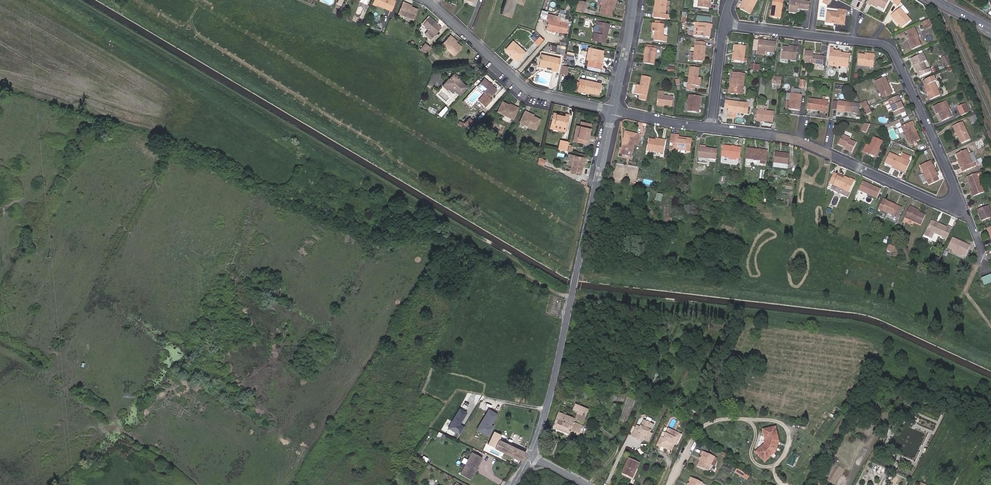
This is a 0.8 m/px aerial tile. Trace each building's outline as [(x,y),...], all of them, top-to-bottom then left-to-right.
[(384,0),(383,1),(380,0),(376,0),(373,5),(389,11),(392,4),(384,0)] [(499,14),(509,17),(514,3),(521,5),(522,0),(504,0),(499,14)] [(600,5),(598,13),(609,16),(611,9),(612,3),(614,3),(615,0),(601,0),(600,5)] [(655,0),(653,18),(667,20),(667,16),(664,15),(666,1),(655,0)] [(710,0),(699,0),(698,8),(708,9),(709,1),(710,0)] [(756,0),(744,0),(739,9),(749,14),(756,0)] [(779,19),(782,0),(773,0),(771,10),(773,11),(771,18),(779,19)] [(878,7),(884,10),(889,0),(869,0),(867,4),(871,5),(872,4),(878,7)] [(586,2),(578,1),(576,11),(584,13),(586,2)] [(809,3),(790,1),(789,13),(795,13),(796,10),(808,11),(809,3)] [(404,6),(404,4),(401,3),(396,15),(411,21),(415,11),(408,8),(404,6)] [(891,15),(898,23),(902,27),(910,20),(899,8),(891,15)] [(845,12),(838,11),(838,14),(827,13),(825,23),(834,24),(835,23),(842,24),(843,16),(845,16),(845,12)] [(545,29),(555,31),(565,33),(567,24),(554,21),(555,16),(546,14),(545,19),(547,19),(545,29)] [(439,28),(428,18),(421,26),(426,30),(423,34),(429,40),(439,28)] [(924,29),(931,26),(927,19),(921,22),(924,29)] [(595,21),(591,40),(603,43),(607,24),(595,21)] [(709,33),(709,28),(711,29),(711,25),(699,23),(698,36),(709,37),(709,34),(709,33)] [(656,36),(654,36),(653,41),(665,43),(666,37),(662,36),(663,25),(654,24),(652,32),(655,32),(656,32),(656,36)] [(918,38),(914,27),(906,31),(908,35),(907,35),(910,41),(909,42),(912,49),(919,46),(916,39),(918,38)] [(533,42),(537,46),(543,39),(538,35),(533,42)] [(459,49),(454,45),(449,40),(450,39),(448,36),(440,45),(452,56),(459,49)] [(775,43),(758,40),(757,51),(774,54),(775,43)] [(514,58),(513,59),(516,62),(524,53),(512,41),(504,50),(510,55),(514,58)] [(693,61),(701,62),(702,54),(704,54),(705,46),(704,46),(704,42),(697,41),(697,45),(695,45),(693,61)] [(424,43),(417,50),(423,52),(429,48),(424,43)] [(735,53),(734,61),(743,62),(745,46),(735,45),(734,53),(735,53)] [(602,51),(588,47),(586,58),(587,60),(586,66),(598,69),(602,51)] [(655,49),(646,47),(643,62),(653,64),(655,49)] [(781,56),(796,57),(797,48),(789,47),(788,49),(782,48),(781,56)] [(804,63),(819,65),(818,69),(822,70),(824,57),(813,56),(813,53),(805,51),(804,63)] [(832,54),(829,54),(828,66),(832,66),(832,63),(846,65),(847,55),(841,54),(832,53),(832,54)] [(926,70),(923,63),(926,61),(923,54),(911,59),(920,78),(931,73),(930,69),(926,70)] [(556,72),(559,59),(541,55),(539,66),(545,68),(550,69),(550,70),(556,72)] [(872,58),(866,57),(860,56),(859,66),(875,68),(876,57),(872,56),(872,58)] [(559,73),(565,74),(567,66),(561,64),(559,73)] [(696,74),(697,74),(698,68),(690,67),(687,88),(695,89),(695,86),(697,86),(699,77),(697,77),(695,77),(696,74)] [(744,74),(733,73),(730,89),(729,89),(728,93),(737,94),(737,90),(742,91),(744,74)] [(637,84),(635,93),(639,94),(637,99),(644,101),(649,77),(640,75),(638,82),(640,82),(642,82),(641,85),(639,85),(637,84)] [(455,82),(449,77),(446,80),(444,79),(441,82),(443,84),(441,86),(445,90),(447,87),(451,90),(456,95),(463,86),(457,80),(455,82)] [(940,96),(934,83),(936,82),(933,77),(923,81),(925,86),(924,87),(930,100),(940,96)] [(888,85),(889,84),(890,84),(888,78),(876,83),(882,99),(893,94),(890,86),(889,87),(888,85)] [(487,97),(494,89),(482,79),(475,86),(482,93),(476,100),(482,106),(489,99),(487,97)] [(597,94),(599,84),(578,79),(575,91),(581,92),(581,91),(587,92),(597,94)] [(657,91),(656,103),(663,104),(663,105),(671,106),(672,97),(662,96),(662,92),(657,91)] [(790,103),(789,111),(799,112),(801,96),(790,94),(789,103),(790,103)] [(697,103),(699,103),(700,96),(689,95),(687,111),(696,112),(697,103)] [(889,102),(893,112),(896,118),(906,113),(899,97),(889,102)] [(736,112),(742,113),(744,103),(725,100),(724,107),(728,108),(727,111),(736,112)] [(807,110),(818,112),(819,111),(826,112),(827,103),(808,100),(807,110)] [(511,107),(506,105),(499,102),(495,112),(510,119),(516,107),(512,106),(511,107)] [(843,112),(843,113),(851,114),(851,113),(856,114),(857,105),(837,102),(836,111),(843,112)] [(889,114),(893,112),(889,102),(884,104),(889,114)] [(945,111),(941,104),(933,107),(937,115),(939,114),(942,122),(950,119),(946,111),(945,111)] [(958,108),(961,116),(968,113),(964,105),(958,108)] [(773,112),(757,110),(755,120),(772,122),(773,112)] [(537,119),(530,116),(526,114),(526,112),(522,111),(517,122),(532,129),(537,119)] [(562,115),(550,113),(548,124),(564,127),(567,114),(563,113),(562,115)] [(977,122),(974,114),(970,115),(971,118),(969,119),(971,125),(977,122)] [(473,122),(468,117),(462,122),(467,128),(473,122)] [(586,136),(587,132),(590,122),(580,120),(575,141),(586,144),(587,136),(586,136)] [(898,121),(885,128),(886,130),(900,124),(898,121)] [(919,140),(913,127),(914,126),(912,122),(901,127),(909,144),(919,140)] [(955,129),(960,140),(961,144),(969,140),(962,122),(959,123),(960,127),(955,129)] [(956,142),(960,140),(955,129),(960,127),(959,123),(951,127),(955,137),(954,137),(956,142)] [(622,149),(620,148),(619,152),(629,155),(632,142),(636,143),(638,135),(624,131),(622,140),(624,140),(622,149)] [(673,141),(669,141),(669,144),(672,145),(672,148),(676,148),(676,147),(684,148),(684,150),(689,150),(691,139),(678,137),(678,135),(674,134),(673,141)] [(838,145),(845,148),(844,150),(851,152),(856,142),(849,139),(850,138),(842,135),(838,145)] [(659,141),(654,140),(648,139),(646,150),(662,152),(664,140),(660,139),(659,141)] [(875,157),(882,142),(873,139),(870,146),(866,144),(863,152),(875,157)] [(564,151),(566,142),(558,140),(556,149),(564,151)] [(728,156),(735,157),(738,158),(740,148),(722,146),(721,155),(728,156)] [(715,150),(704,148),(698,147),(697,159),(706,161),(707,156),(714,156),(715,150)] [(745,158),(765,161),(766,152),(754,151),(754,150),(746,149),(745,158)] [(962,168),(961,169),(962,173),(971,169),(969,165),(972,164),(966,151),(955,155),(959,162),(962,168)] [(771,163),(792,165),(793,154),(773,152),(771,163)] [(901,159),(890,153),(885,163),(905,172),(909,162),(908,162),(901,159)] [(911,156),(904,153),(901,159),(908,162),(911,156)] [(581,161),(583,161),(584,158),(572,155),(568,171),(578,173),(580,167),(581,161)] [(937,177),(929,161),(920,166),(923,173),(919,175),(922,183),(927,181),(929,185),(937,181),(936,177),(937,177)] [(983,193),(975,174),(967,177),(972,190),(970,191),(972,197),(983,193)] [(840,186),(839,188),(849,193),(854,183),(849,180),(843,178),(842,179),(833,175),(830,181),(840,186)] [(880,190),(862,182),(858,190),(876,198),(880,190)] [(894,207),(895,205),(886,202),(887,201),(883,199),(879,209),(897,218),(900,210),(894,207)] [(925,215),(913,210),(913,208),(910,206),(904,217),(921,225),(925,215)] [(987,206),(977,210),(981,221),(990,217),(990,216),(987,206)] [(947,228),(937,223),(931,221),(924,236),(931,239),(933,233),(942,236),(941,238),(945,239),(950,228),(947,227),(947,228)] [(966,246),(966,244),(952,238),(947,248),(952,250),(962,255),(965,256),(969,247),(966,246)] [(983,285),(990,282),(990,277),(990,274),(980,278),(983,285)] [(559,413),(553,429),(577,437),(582,426),(574,422),(575,420),(583,423),(588,410),(575,405),(572,412),(576,414),(574,419),(559,413)] [(459,423),(466,411),(457,407),(446,428),(458,434),(463,425),(459,423)] [(475,429),(487,435),(492,425),(490,424),(496,412),(485,407),(475,429)] [(632,435),(640,439),(641,437),(643,438),(648,440),(651,433),(649,432),(653,424),(643,420),(640,427),(636,425),(632,435)] [(759,426),(760,433),(763,432),(764,437),(763,443),(760,447),(758,445),(754,450),(764,459),(774,448),(776,437),(772,423),(759,426)] [(487,444),(494,431),(492,429),(485,443),(487,444)] [(487,444),(501,451),(505,442),(499,439),(501,434),(494,431),(487,444)] [(660,446),(668,450),(673,441),(676,443),(679,435),(669,431),(667,436),(665,435),(663,440),(660,438),(656,446),(659,447),(660,446)] [(505,442),(501,451),(522,461),(526,452),(505,442)] [(711,463),(714,456),(702,451),(700,454),(701,455),(696,465),(707,471),(711,463)] [(484,459),(474,453),(463,475),(472,480),(477,473),(476,471),(477,470),(478,469),(484,459)] [(638,464),(628,460),(622,474),(632,478),(638,464)] [(746,480),(748,476),(736,469),(734,472),(746,480)] [(702,482),(690,476),(688,480),(690,481),(688,484),(701,484),(702,482)]
